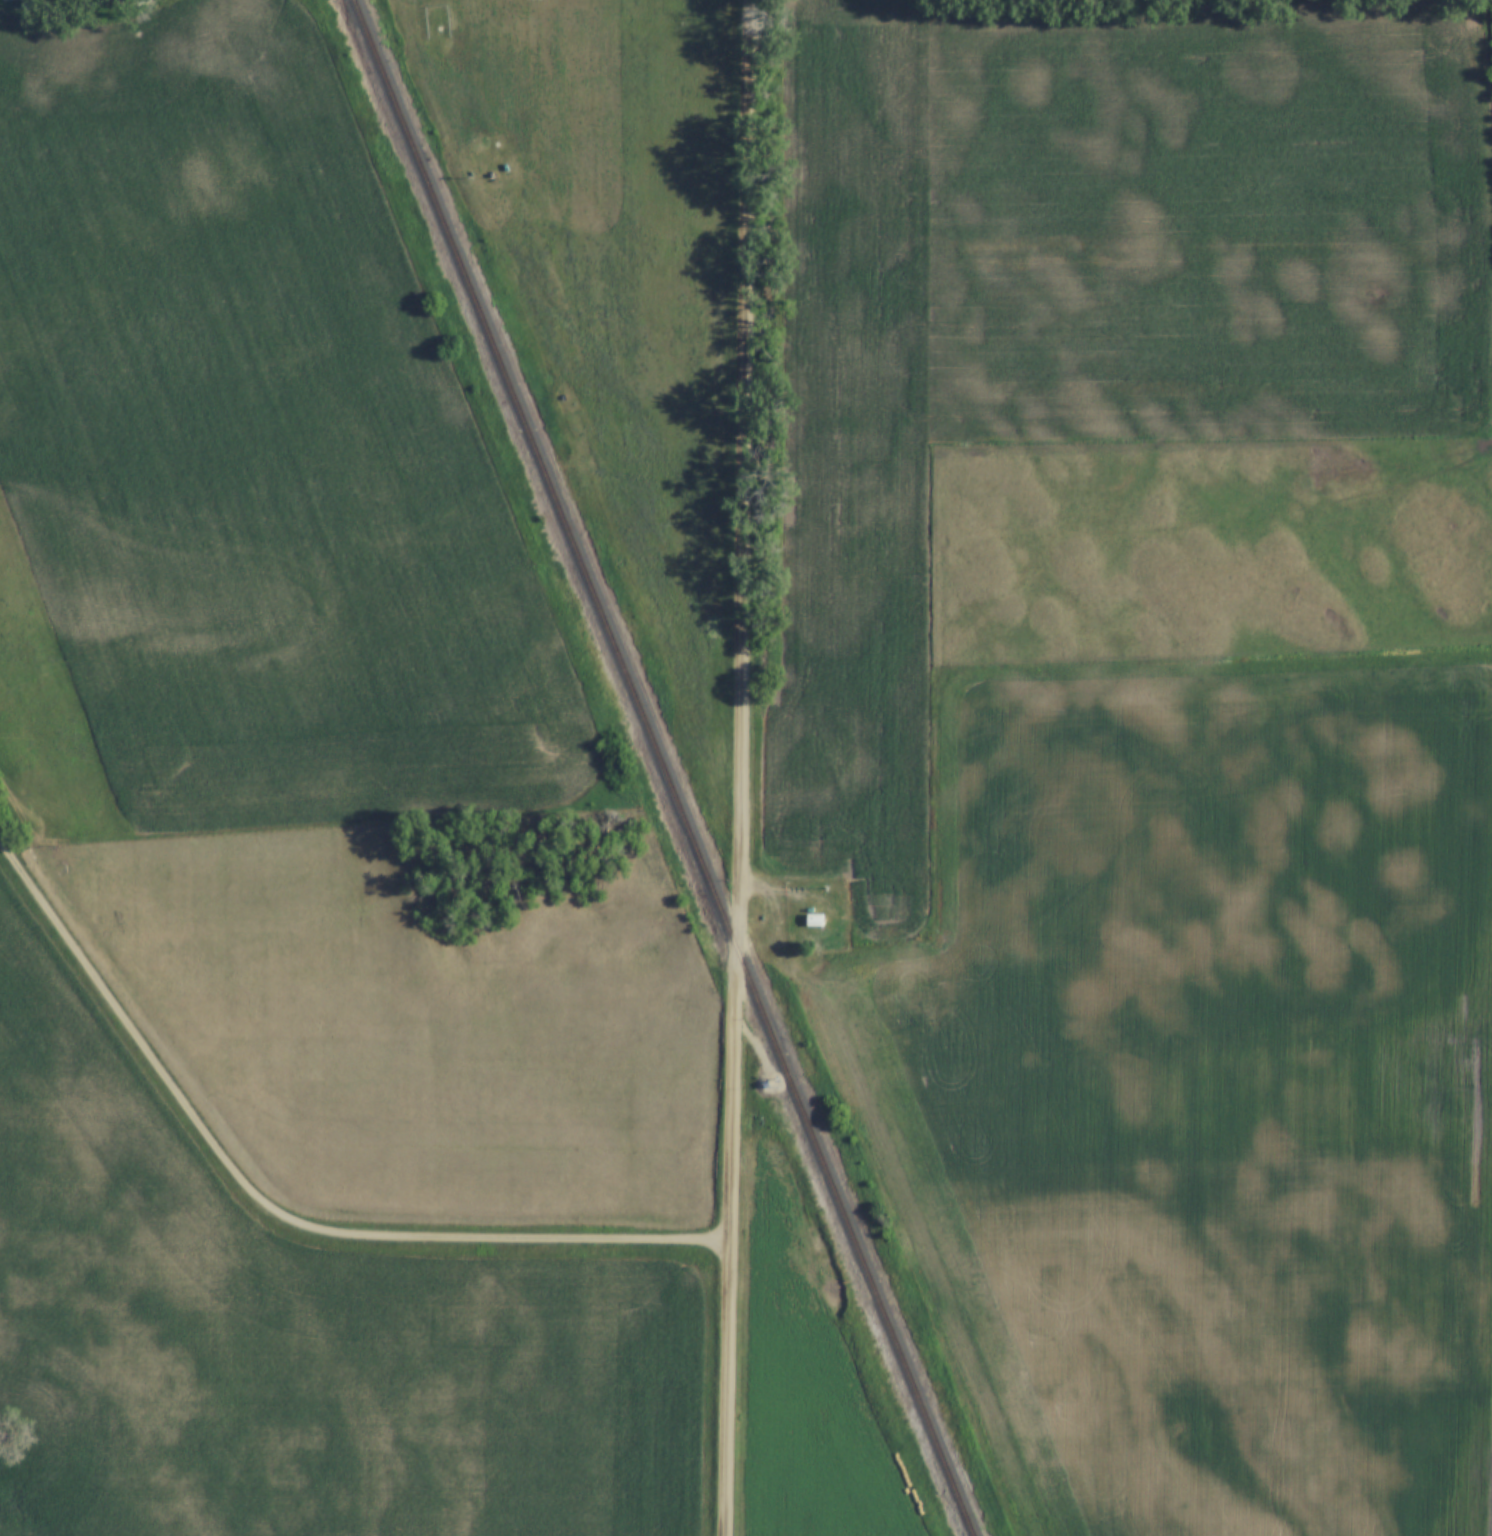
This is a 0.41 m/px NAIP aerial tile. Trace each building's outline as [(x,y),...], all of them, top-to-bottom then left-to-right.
[(806,927),(822,927),(822,915),(806,915),(806,927)]
